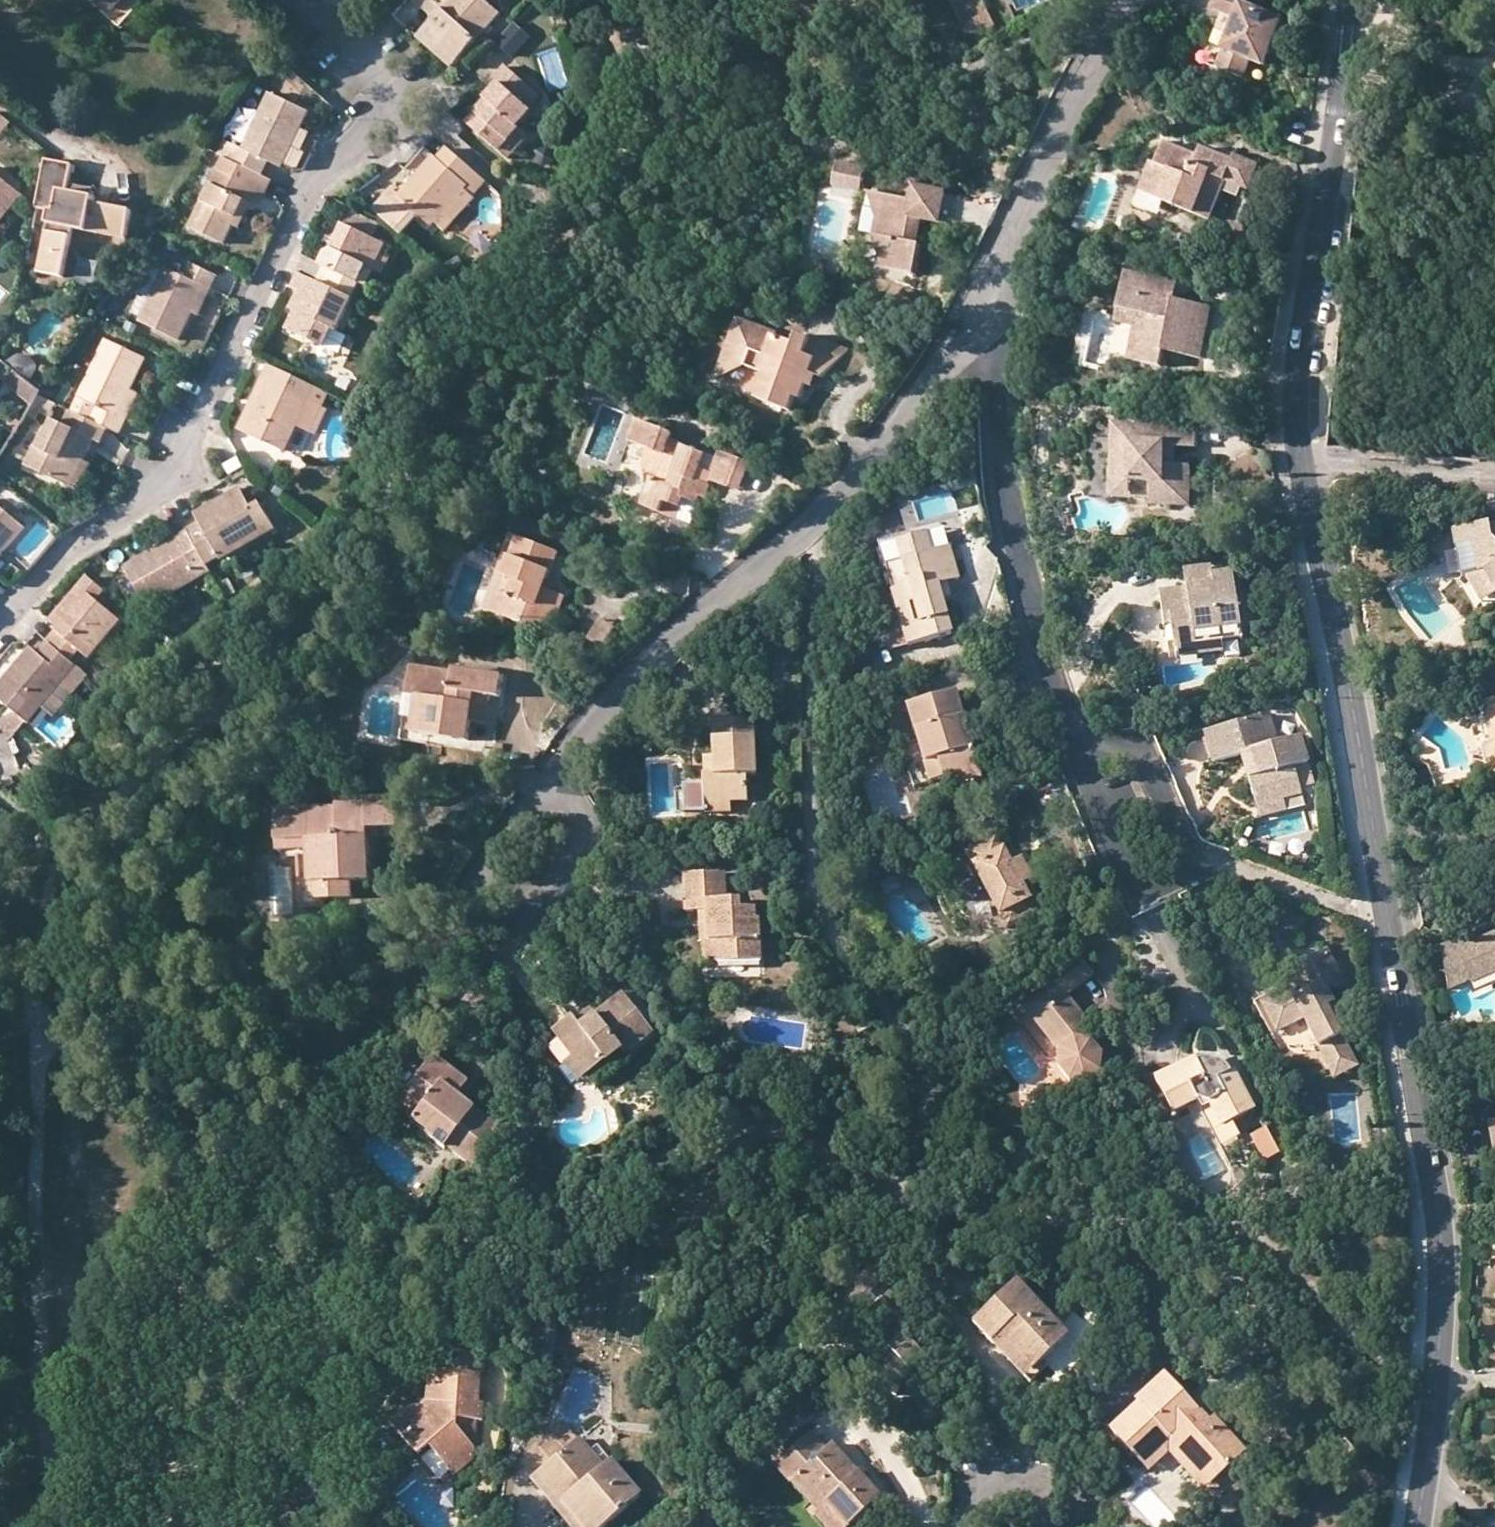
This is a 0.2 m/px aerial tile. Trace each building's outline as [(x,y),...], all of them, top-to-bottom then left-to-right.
[(116,10),(125,0),(104,0),(116,10)] [(434,23),(448,36),(435,52),(439,55),(454,68),(503,14),(486,0),(444,0),(439,5),(434,0),(433,0),(425,10),(436,20),(434,23)] [(965,31),(982,32),(994,26),(983,0),(952,0),(965,31)] [(1226,46),(1251,55),(1266,61),(1283,15),(1246,1),(1246,0),(1216,0),(1213,7),(1238,17),(1226,46)] [(419,38),(435,52),(448,36),(434,23),(419,38)] [(533,38),(518,24),(499,45),(514,59),(533,38)] [(1245,74),(1251,55),(1226,46),(1219,64),(1245,74)] [(490,102),(470,125),(501,153),(521,130),(520,129),(535,112),(530,108),(541,96),(507,66),(497,78),(503,83),(488,100),(490,102)] [(245,150),(237,146),(230,160),(265,176),(271,163),(284,170),(311,113),(272,95),(245,150)] [(0,113),(0,139),(1,139),(14,123),(0,112),(0,113)] [(219,154),(226,158),(230,160),(237,146),(225,141),(219,154)] [(1168,144),(1159,164),(1175,170),(1164,200),(1210,218),(1226,179),(1234,161),(1203,148),(1200,157),(1168,144)] [(433,229),(436,224),(465,190),(474,198),(487,182),(449,149),(440,160),(437,157),(399,199),(421,218),(433,229)] [(1237,153),(1234,161),(1226,179),(1249,188),(1259,163),(1237,153)] [(265,176),(230,160),(226,158),(191,230),(226,246),(234,228),(244,208),(251,211),(259,210),(274,181),(265,176)] [(75,165),(47,160),(38,209),(53,212),(41,274),(66,279),(76,229),(129,240),(134,211),(96,203),(97,198),(69,192),(75,165)] [(1158,214),(1164,200),(1175,170),(1159,164),(1155,162),(1137,205),(1158,214)] [(861,163),(835,163),(834,187),(861,187),(861,163)] [(26,195),(0,174),(0,228),(26,195)] [(916,200),(887,195),(878,235),(885,253),(882,267),(915,275),(923,245),(915,244),(921,219),(941,224),(948,193),(919,187),(916,200)] [(377,211),(405,236),(421,218),(399,199),(402,196),(395,190),(377,211)] [(445,232),(474,198),(465,190),(436,224),(445,232)] [(241,231),(251,211),(244,208),(234,228),(241,231)] [(353,212),(346,225),(374,239),(382,225),(353,212)] [(320,282),(355,299),(362,284),(368,269),(376,272),(388,246),(374,239),(346,225),(340,235),(331,237),(337,250),(328,251),(321,266),(326,268),(320,282)] [(78,283),(97,287),(102,262),(83,258),(78,283)] [(182,342),(194,317),(207,288),(214,291),(220,278),(191,264),(185,278),(166,269),(141,323),(182,342)] [(369,288),(376,272),(368,269),(362,284),(369,288)] [(1130,270),(1122,307),(1153,313),(1144,361),(1163,365),(1166,348),(1203,356),(1214,304),(1177,297),(1181,280),(1130,270)] [(293,289),(299,291),(312,298),(309,304),(301,305),(297,313),(289,331),(325,348),(334,329),(340,332),(355,299),(320,282),(301,274),(293,289)] [(200,320),(214,291),(207,288),(194,317),(200,320)] [(290,310),(297,313),(301,305),(309,304),(312,298),(299,291),(290,310)] [(1130,358),(1144,361),(1153,313),(1122,307),(1119,319),(1138,323),(1130,358)] [(740,319),(731,341),(753,349),(746,367),(767,374),(758,399),(790,410),(796,394),(803,397),(808,382),(815,385),(819,373),(824,375),(849,348),(812,335),(811,338),(800,334),(797,343),(776,335),(776,332),(740,319)] [(331,351),(340,332),(334,329),(325,348),(331,351)] [(121,434),(129,420),(121,416),(133,390),(148,359),(109,341),(81,399),(98,408),(92,421),(110,429),(121,434)] [(717,378),(746,367),(753,349),(731,341),(717,378)] [(272,366),(266,379),(271,382),(246,434),(287,452),(300,423),(311,401),(322,406),(329,393),(272,366)] [(33,369),(28,375),(35,380),(40,374),(33,369)] [(34,404),(39,396),(42,392),(20,375),(14,382),(15,389),(34,404)] [(240,431),(246,434),(271,382),(266,379),(240,431)] [(142,394),(133,390),(121,416),(129,420),(142,394)] [(58,405),(39,396),(34,404),(32,407),(53,416),(58,405)] [(81,399),(74,413),(92,421),(98,408),(81,399)] [(311,430),(322,406),(311,401),(300,423),(311,430)] [(1319,402),(1318,416),(1330,417),(1332,404),(1319,402)] [(110,429),(92,421),(74,413),(72,411),(65,425),(55,420),(48,437),(42,450),(36,447),(27,465),(66,484),(75,466),(83,470),(96,440),(103,444),(110,429)] [(693,517),(703,490),(706,481),(712,484),(714,478),(719,464),(745,474),(751,460),(722,449),(719,457),(684,444),(679,457),(662,451),(667,438),(670,430),(636,419),(628,441),(645,448),(641,457),(641,464),(647,471),(654,474),(644,499),(693,517)] [(1198,423),(1132,421),(1131,452),(1114,452),(1113,478),(1131,478),(1151,479),(1151,502),(1169,502),(1170,492),(1191,493),(1191,462),(1176,462),(1167,462),(1167,445),(1176,445),(1198,445),(1198,423)] [(1131,452),(1132,421),(1114,421),(1114,452),(1131,452)] [(42,434),(36,447),(42,450),(48,437),(42,434)] [(684,444),(667,438),(662,451),(679,457),(684,444)] [(1176,462),(1176,445),(1167,445),(1167,462),(1176,462)] [(244,467),(240,458),(226,466),(230,475),(244,467)] [(740,488),(745,474),(719,464),(714,478),(740,488)] [(75,488),(83,470),(75,466),(66,484),(75,488)] [(1131,496),(1131,478),(1113,478),(1113,496),(1131,496)] [(709,492),(712,484),(706,481),(703,490),(709,492)] [(255,508),(244,488),(198,515),(203,524),(190,531),(191,532),(210,565),(277,527),(263,502),(255,508)] [(1191,503),(1191,493),(1170,492),(1169,502),(1191,503)] [(27,529),(0,506),(0,560),(27,529)] [(943,522),(880,541),(902,622),(909,645),(954,633),(945,604),(955,600),(950,582),(960,579),(943,522)] [(1458,549),(1471,546),(1477,574),(1475,575),(1488,597),(1494,594),(1494,534),(1491,535),(1490,528),(1488,524),(1454,531),(1458,549)] [(210,565),(191,532),(127,568),(149,608),(213,571),(210,565)] [(509,533),(501,555),(511,559),(504,576),(516,580),(502,617),(542,632),(548,612),(556,615),(563,594),(549,590),(543,588),(546,580),(557,552),(509,533)] [(1482,600),(1488,597),(1475,575),(1477,574),(1471,546),(1458,549),(1463,578),(1467,577),(1482,600)] [(481,609),(502,617),(516,580),(504,576),(511,559),(501,555),(481,609)] [(1221,629),(1242,627),(1233,571),(1214,575),(1213,566),(1186,571),(1189,589),(1161,593),(1170,647),(1176,647),(1223,640),(1221,629)] [(53,644),(73,660),(81,650),(91,658),(122,621),(99,602),(107,592),(89,578),(67,604),(75,610),(60,628),(49,640),(53,644)] [(553,583),(546,580),(543,588),(549,590),(553,583)] [(53,622),(60,628),(75,610),(67,604),(53,622)] [(891,650),(909,645),(902,622),(884,627),(891,650)] [(610,631),(598,623),(585,642),(597,650),(610,631)] [(1244,637),(1242,627),(1221,629),(1223,640),(1244,637)] [(1225,651),(1223,640),(1176,647),(1178,659),(1225,651)] [(53,644),(43,656),(34,649),(0,689),(0,698),(29,722),(43,705),(78,665),(73,660),(53,644)] [(92,676),(78,665),(43,705),(57,717),(92,676)] [(487,701),(488,694),(494,695),(504,696),(507,675),(459,669),(458,673),(417,668),(413,695),(423,697),(418,732),(431,734),(471,740),(473,721),(491,723),(493,702),(487,701)] [(945,776),(981,766),(958,691),(909,706),(920,741),(902,746),(916,786),(945,776)] [(423,697),(413,695),(410,695),(404,739),(430,742),(431,734),(418,732),(423,697)] [(1490,704),(1485,705),(1493,747),(1488,748),(1494,777),(1494,726),(1490,704)] [(8,713),(3,720),(12,743),(24,727),(8,713)] [(1259,807),(1284,798),(1303,794),(1295,765),(1311,762),(1302,735),(1278,743),(1269,713),(1206,732),(1215,762),(1244,754),(1259,807)] [(718,776),(705,776),(706,786),(707,814),(733,813),(732,802),(749,801),(748,774),(757,774),(754,719),(714,722),(716,757),(718,776)] [(704,758),(705,776),(718,776),(716,757),(704,758)] [(984,777),(981,766),(945,776),(949,788),(984,777)] [(707,814),(706,786),(686,787),(688,815),(707,814)] [(370,826),(382,825),(400,825),(398,796),(339,799),(340,807),(280,810),(282,840),(323,838),(325,898),(356,896),(354,879),(374,879),(371,836),(370,826)] [(1287,810),(1284,798),(1259,807),(1262,817),(1287,810)] [(382,835),(382,825),(370,826),(371,836),(382,835)] [(1013,862),(998,833),(967,850),(1010,930),(1041,913),(1025,884),(1035,879),(1023,856),(1013,862)] [(315,899),(325,898),(323,838),(282,840),(282,850),(313,848),(315,899)] [(719,942),(720,962),(762,960),(761,919),(759,919),(757,908),(743,909),(743,900),(728,901),(727,873),(685,875),(687,912),(703,913),(711,912),(711,942),(719,942)] [(705,962),(720,962),(719,942),(711,942),(711,912),(703,913),(705,962)] [(1457,952),(1470,981),(1471,983),(1494,973),(1494,934),(1457,952)] [(1470,981),(1457,952),(1446,946),(1434,950),(1449,990),(1470,981)] [(1293,999),(1289,990),(1264,1003),(1279,1031),(1305,1019),(1329,1064),(1352,1052),(1328,1007),(1336,1004),(1328,990),(1346,982),(1328,948),(1301,962),(1315,989),(1304,993),(1293,999)] [(1064,963),(1081,984),(1095,973),(1078,952),(1064,963)] [(1051,974),(1053,977),(1068,995),(1081,984),(1064,963),(1051,974)] [(1068,995),(1053,977),(1022,1002),(1035,1018),(1044,1010),(1069,1040),(1060,1047),(1059,1067),(1072,1082),(1086,1083),(1101,1070),(1102,1052),(1092,1040),(1101,1034),(1068,995)] [(1283,1039),(1279,1031),(1264,1003),(1289,990),(1286,985),(1253,1002),(1276,1042),(1283,1039)] [(1300,985),(1289,990),(1293,999),(1304,993),(1300,985)] [(574,1057),(588,1075),(622,1047),(626,1053),(655,1030),(624,992),(580,1026),(573,1017),(555,1032),(574,1057)] [(1035,1018),(1060,1047),(1069,1040),(1044,1010),(1035,1018)] [(440,1118),(428,1134),(446,1148),(447,1144),(475,1165),(502,1128),(458,1095),(469,1080),(435,1056),(407,1093),(440,1118)] [(578,1082),(588,1075),(574,1057),(564,1064),(578,1082)] [(1224,1127),(1234,1122),(1256,1110),(1235,1070),(1231,1072),(1229,1068),(1221,1061),(1208,1059),(1199,1063),(1197,1058),(1155,1080),(1175,1113),(1200,1101),(1213,1105),(1217,1111),(1224,1127)] [(396,1109),(428,1134),(440,1118),(407,1093),(396,1109)] [(1242,1138),(1234,1122),(1224,1127),(1217,1111),(1207,1116),(1222,1148),(1242,1138)] [(1472,1125),(1478,1154),(1494,1151),(1494,1120),(1472,1125)] [(1255,1133),(1263,1160),(1289,1152),(1280,1125),(1255,1133)] [(879,1295),(887,1288),(889,1285),(870,1265),(853,1280),(848,1274),(834,1287),(839,1293),(822,1309),(841,1330),(857,1315),(862,1311),(895,1346),(879,1361),(869,1383),(895,1394),(902,1378),(926,1356),(904,1332),(910,1327),(885,1300),(879,1295)] [(999,1335),(1033,1371),(1070,1335),(1020,1282),(976,1323),(994,1341),(999,1335)] [(892,1293),(887,1288),(879,1295),(885,1300),(892,1293)] [(865,1323),(857,1315),(841,1330),(849,1338),(865,1323)] [(1028,1376),(1033,1371),(999,1335),(994,1341),(1028,1376)] [(459,1402),(460,1374),(430,1372),(429,1402),(418,1412),(411,1411),(392,1429),(420,1459),(431,1450),(457,1478),(475,1461),(476,1421),(483,1422),(484,1403),(478,1403),(459,1402)] [(481,1375),(460,1374),(459,1402),(478,1403),(481,1375)] [(1172,1438),(1213,1481),(1247,1451),(1216,1417),(1211,1422),(1166,1374),(1138,1401),(1141,1405),(1113,1430),(1145,1463),(1172,1438)] [(540,1447),(554,1463),(581,1439),(568,1424),(540,1447)] [(802,1473),(851,1525),(882,1496),(834,1443),(827,1449),(812,1432),(778,1464),(794,1481),(802,1473)] [(1206,1488),(1213,1481),(1172,1438),(1145,1463),(1152,1470),(1172,1452),(1206,1488)] [(585,1526),(605,1526),(641,1496),(612,1462),(606,1467),(581,1439),(554,1463),(540,1474),(585,1526)] [(851,1525),(802,1473),(794,1481),(837,1526),(849,1526),(851,1525)] [(540,1474),(532,1481),(571,1526),(585,1526),(540,1474)]
